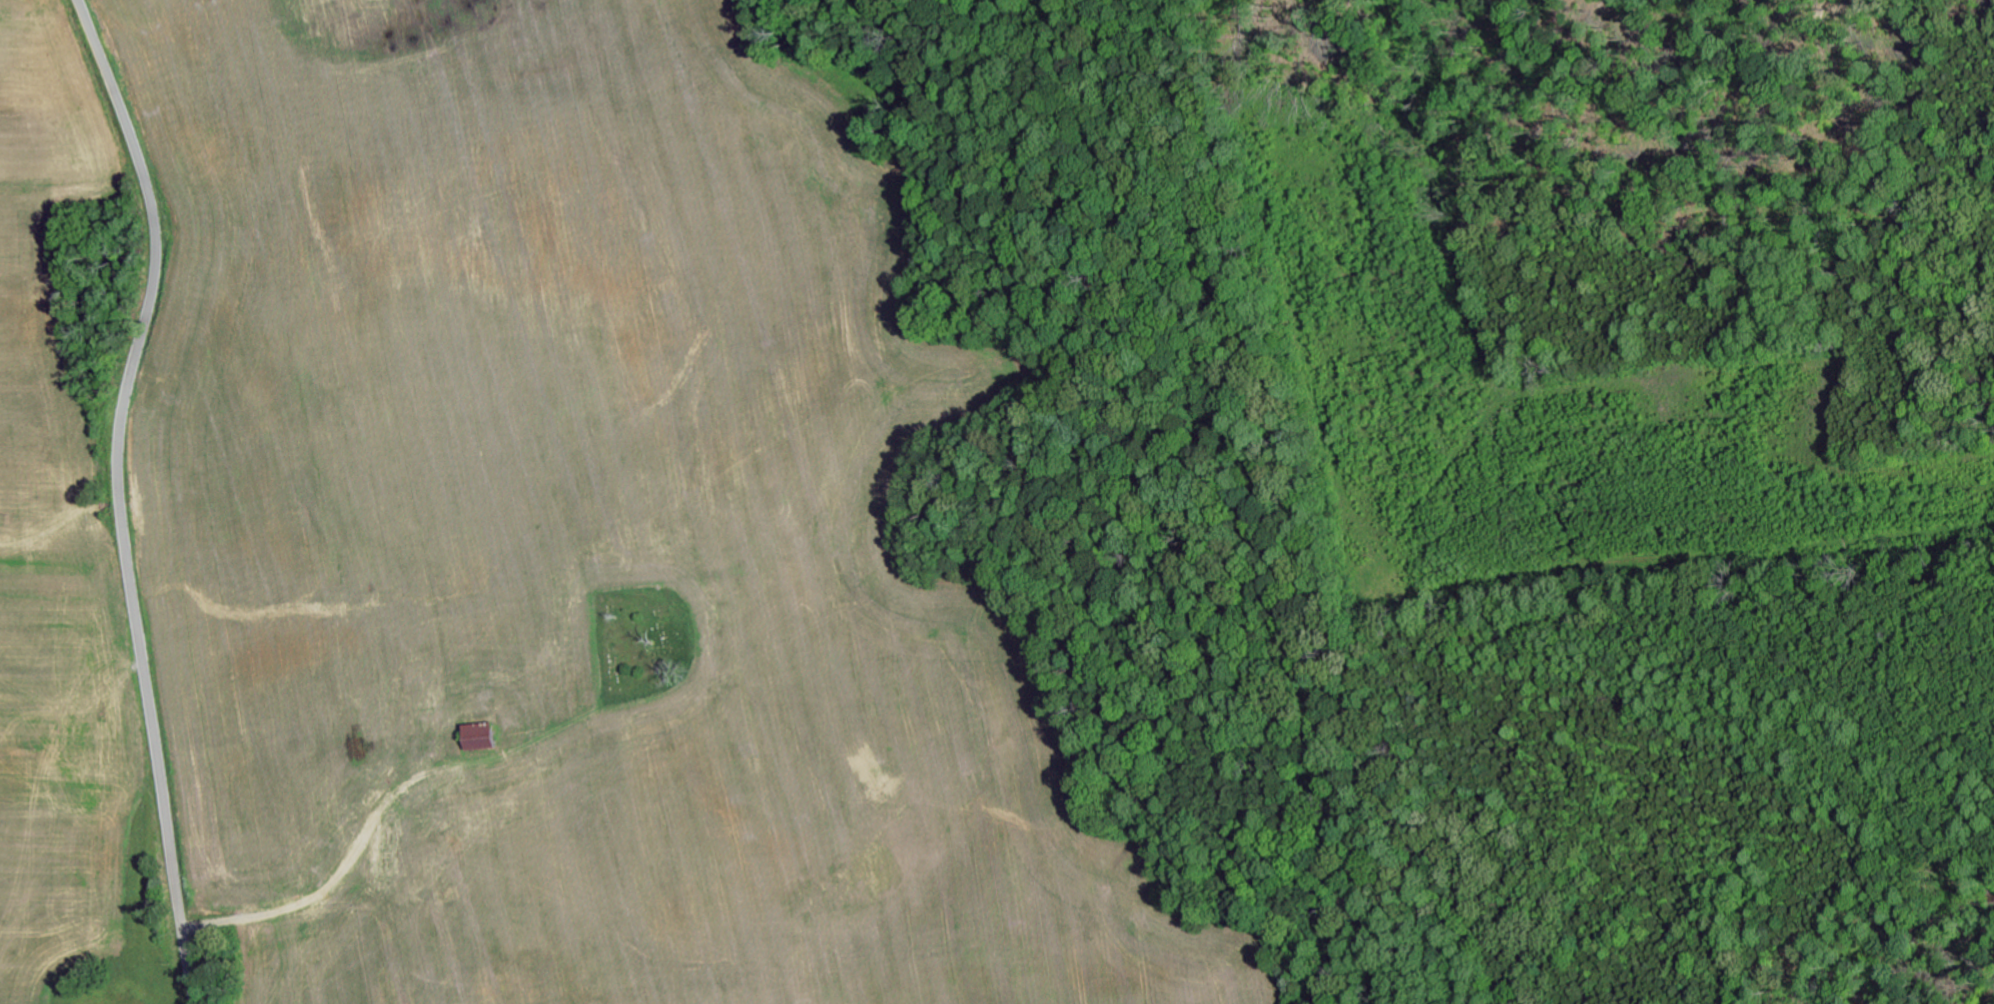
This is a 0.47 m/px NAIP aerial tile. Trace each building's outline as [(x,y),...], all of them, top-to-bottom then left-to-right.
[(472,750),(501,748),(500,723),(470,724),(472,750)]
